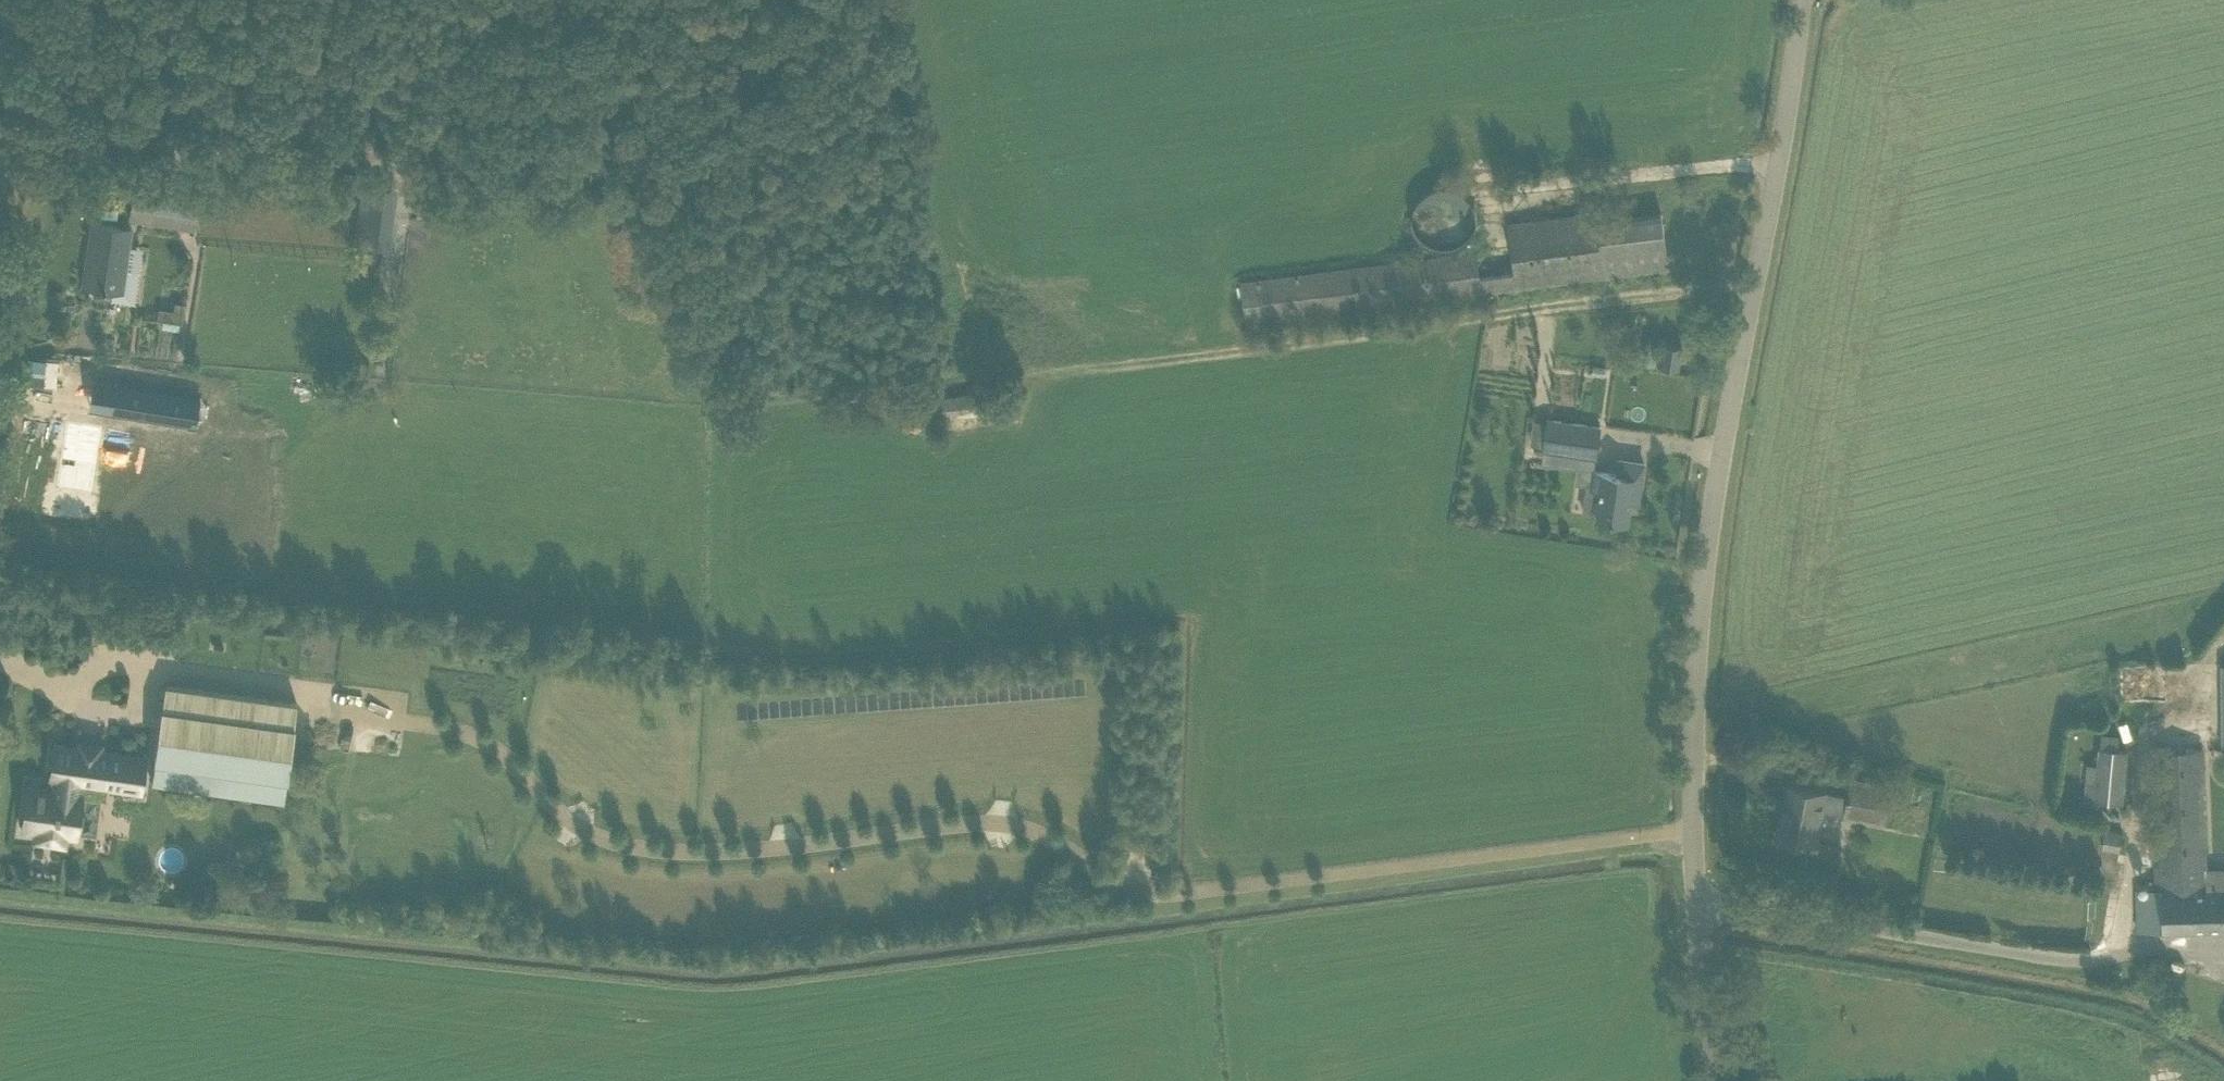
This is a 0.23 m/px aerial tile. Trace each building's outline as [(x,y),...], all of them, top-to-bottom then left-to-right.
[(1515,270),(1481,274),(1478,249),(1242,282),(1249,330),(1499,296),(1498,291),(1648,271),(1670,268),(1663,213),(1601,221),(1600,211),(1510,222),(1515,270)] [(111,299),(133,301),(136,273),(123,271),(130,227),(114,225),(93,222),(84,284),(105,287),(112,288),(111,299)] [(159,310),(157,320),(180,324),(183,306),(175,304),(173,312),(159,310)] [(1664,366),(1679,368),(1682,345),(1667,343),(1664,366)] [(1544,445),(1593,453),(1598,423),(1548,416),(1544,445)] [(61,421),(51,486),(93,492),(103,428),(61,421)] [(1618,459),(1616,473),(1593,470),(1590,487),(1586,486),(1582,514),(1627,521),(1632,493),(1639,494),(1644,463),(1618,459)] [(161,706),(153,758),(152,778),(151,781),(283,799),(286,777),(287,777),(294,724),(293,724),(296,702),(215,691),(215,693),(201,692),(202,689),(195,688),(195,691),(181,690),(182,686),(165,684),(162,706),(161,706)] [(30,785),(24,828),(44,831),(43,841),(66,845),(68,835),(73,835),(78,797),(95,799),(98,784),(139,790),(144,757),(55,744),(50,777),(53,778),(52,788),(30,785)] [(2083,806),(2097,807),(2097,800),(2122,803),(2127,750),(2098,748),(2096,764),(2087,764),(2083,806)] [(2136,889),(2137,931),(2170,930),(2171,930),(2201,929),(2223,929),(2223,894),(2208,895),(2207,869),(2202,749),(2156,751),(2158,852),(2158,854),(2159,888),(2157,888),(2136,889)] [(1777,835),(1816,842),(1822,810),(1845,814),(1844,817),(1883,824),(1891,785),(1852,778),(1848,795),(1787,783),(1777,835)] [(2106,829),(2103,847),(2119,850),(2122,832),(2106,829)]
